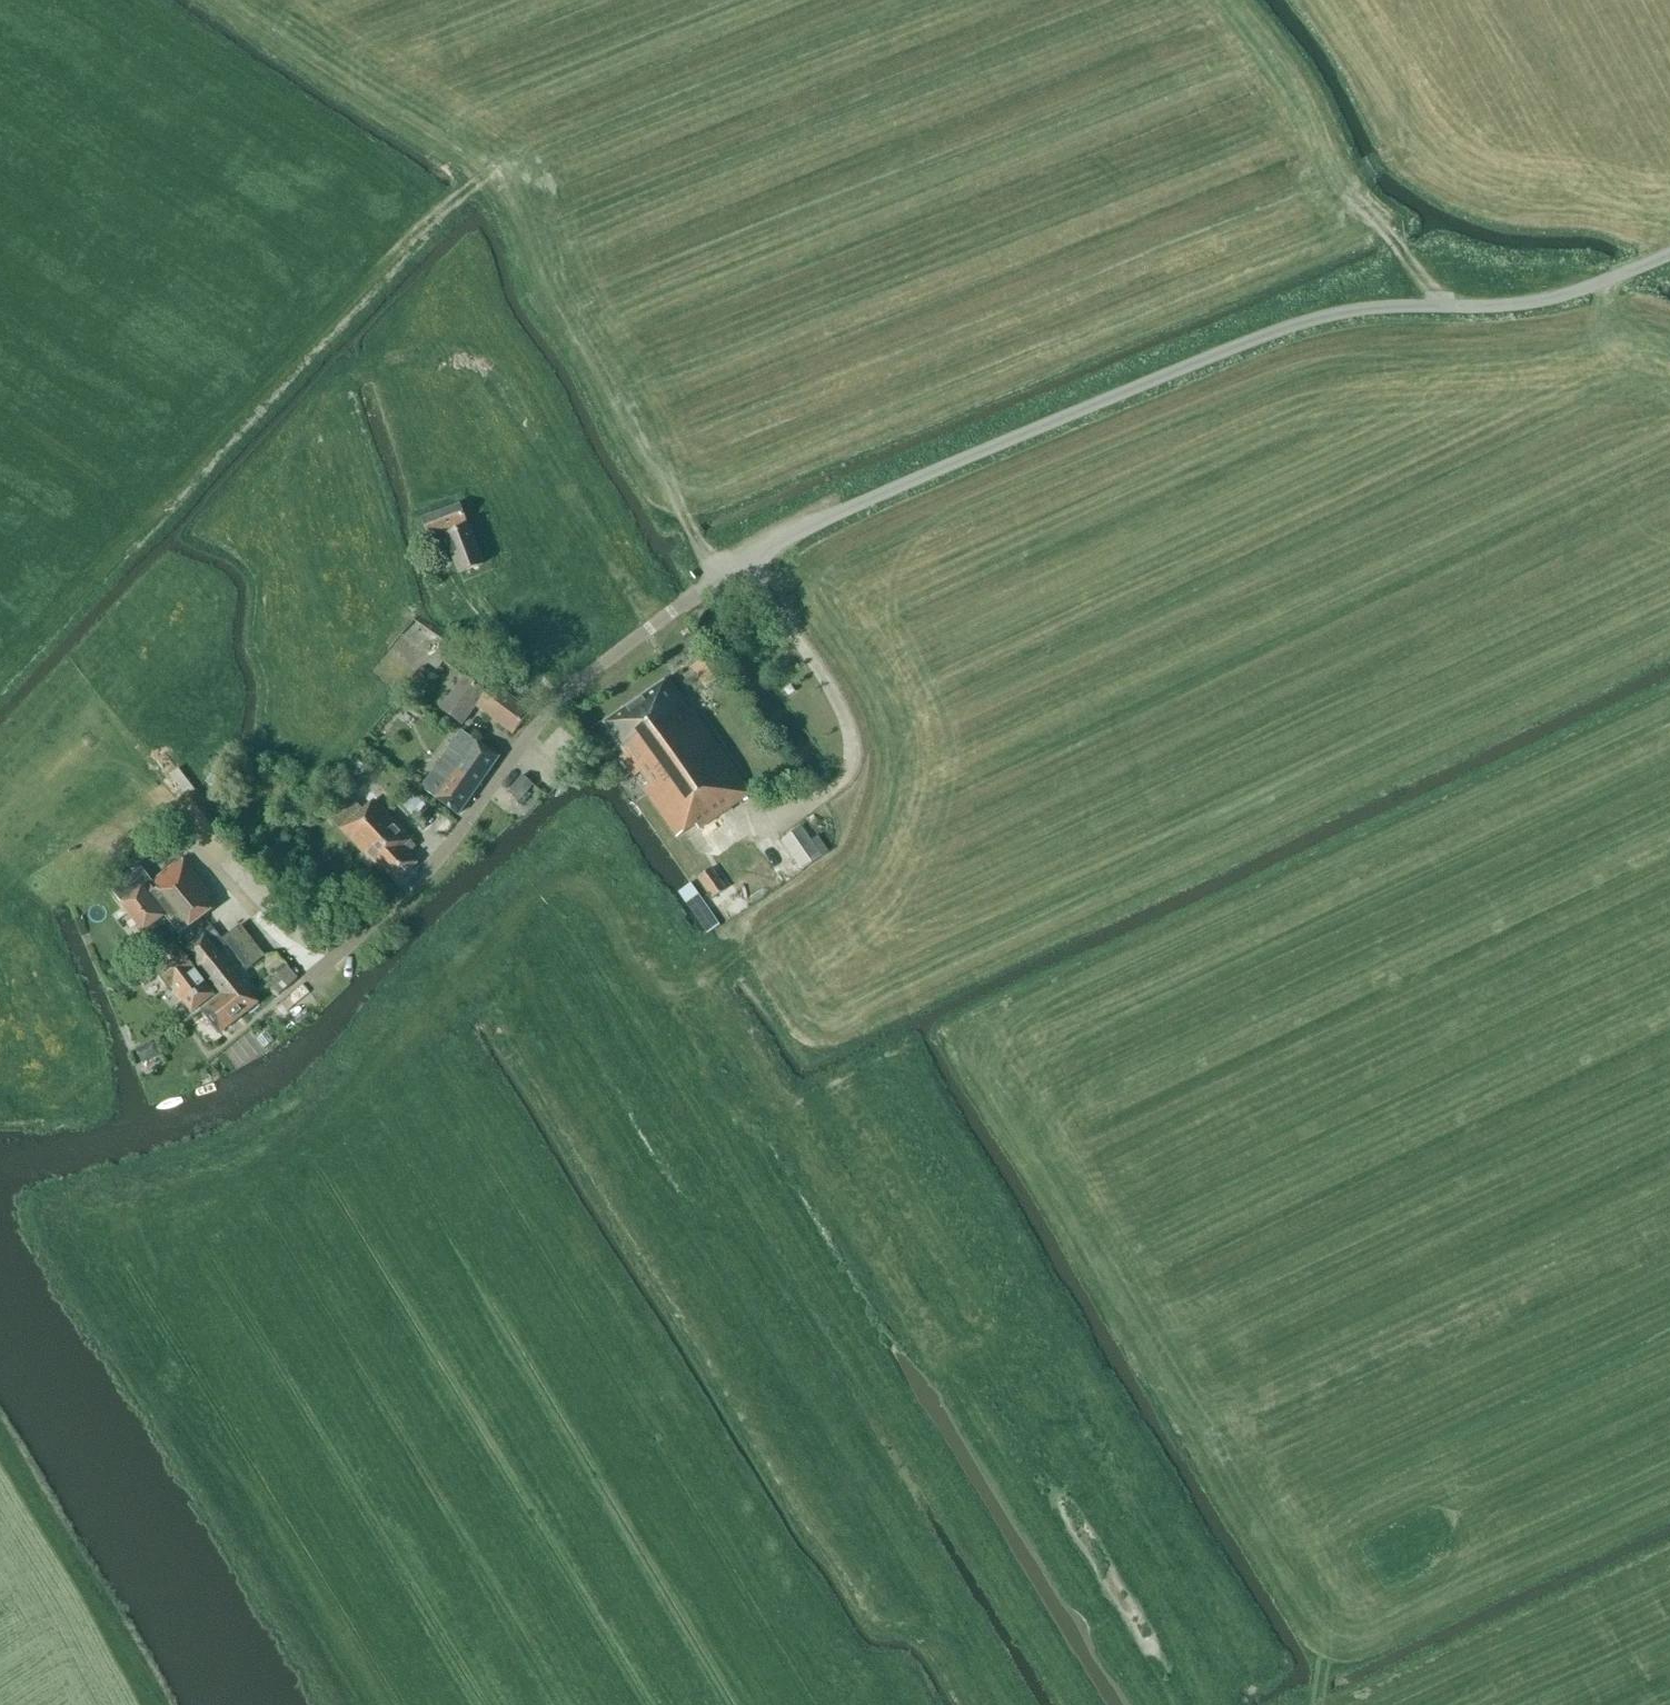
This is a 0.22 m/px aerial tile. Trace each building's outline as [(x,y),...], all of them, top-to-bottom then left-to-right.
[(445,536),(459,573),(484,564),(470,527),(467,528),(466,524),(466,523),(460,505),(422,519),(429,537),(445,532),(446,536),(445,536)] [(414,663),(424,651),(404,635),(394,647),(414,663)] [(445,641),(428,663),(437,670),(454,647),(445,641)] [(421,668),(410,682),(420,689),(430,675),(421,668)] [(476,706),(513,735),(530,712),(494,686),(487,695),(464,678),(441,709),(462,725),(476,706)] [(696,825),(699,830),(751,794),(696,716),(694,717),(681,699),(682,698),(669,679),(604,724),(625,755),(621,758),(677,838),(696,825)] [(442,759),(479,785),(499,757),(477,741),(477,742),(462,731),(442,759)] [(421,788),(458,815),(479,785),(442,759),(421,788)] [(195,789),(178,768),(170,775),(186,796),(195,789)] [(508,793),(518,802),(533,785),(523,776),(508,793)] [(180,804),(204,835),(220,823),(197,791),(180,804)] [(347,792),(325,812),(359,851),(379,874),(382,871),(395,886),(416,867),(403,852),(413,844),(374,800),(363,810),(347,792)] [(801,824),(780,839),(801,870),(823,855),(801,824)] [(122,904),(143,933),(164,917),(178,935),(214,909),(205,898),(210,895),(182,859),(153,882),(142,868),(112,891),(122,904)] [(698,878),(712,898),(726,889),(712,867),(698,878)] [(222,938),(247,969),(264,955),(240,924),(222,938)] [(212,927),(203,933),(205,935),(186,949),(222,995),(202,1011),(220,1034),(259,1003),(215,948),(223,942),(212,927)] [(172,987),(192,1012),(214,995),(174,945),(158,957),(164,964),(156,970),(171,988),(172,987)] [(153,1042),(136,1051),(143,1064),(160,1055),(153,1042)]
